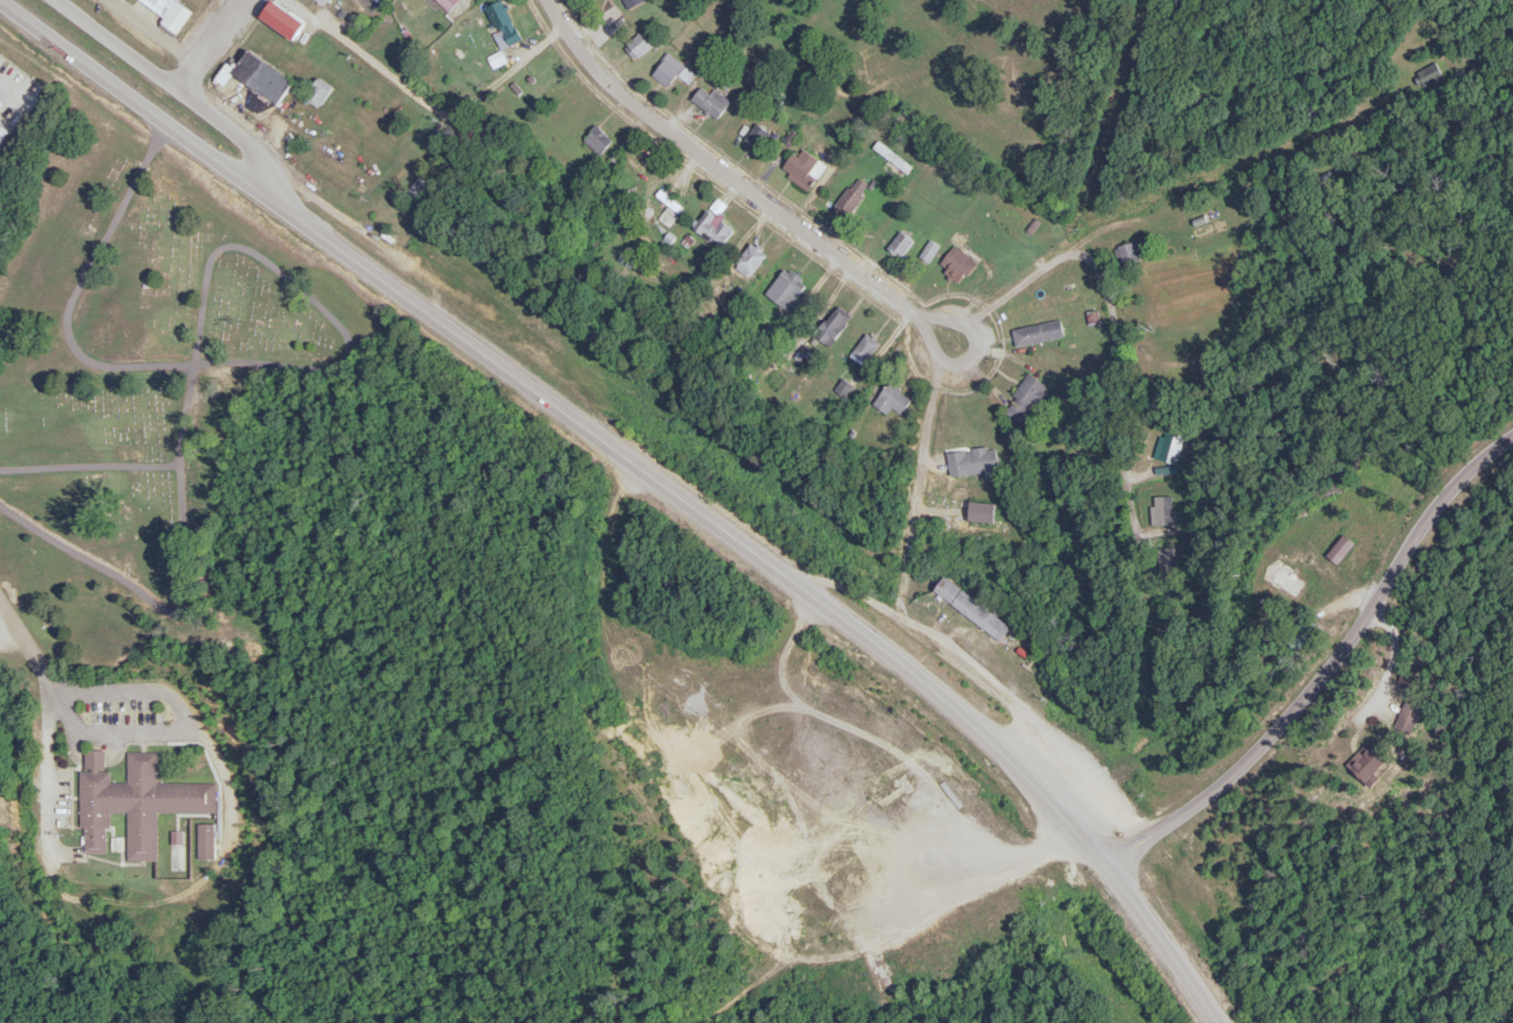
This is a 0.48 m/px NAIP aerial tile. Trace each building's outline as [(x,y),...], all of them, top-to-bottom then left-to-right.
[(167,18),(163,24),(181,36),(198,9),(185,0),(140,0),(167,18)] [(447,12),(460,0),(436,0),(447,12)] [(522,40),(503,0),(486,8),(498,33),(494,35),(501,51),(487,58),(493,70),(508,63),(502,50),(522,40)] [(626,9),(644,0),(622,0),(626,9)] [(264,18),(297,41),(309,24),(277,1),(264,18)] [(656,42),(643,29),(625,47),(638,61),(656,42)] [(238,74),(280,104),(296,80),(252,49),(239,68),(231,62),(219,80),(229,87),(238,74)] [(695,76),(669,55),(652,76),(667,89),(678,76),(688,84),(695,76)] [(1443,79),(1437,63),(1416,72),(1422,87),(1443,79)] [(318,108),(334,90),(322,80),(306,97),(318,108)] [(720,120),(731,101),(702,85),(691,104),(720,120)] [(755,153),(769,132),(756,123),(741,144),(755,153)] [(584,141),(602,157),(616,141),(598,125),(584,141)] [(913,169),(880,141),(873,149),(889,162),(888,164),(905,178),(913,169)] [(784,169),(803,184),(820,162),(800,147),(784,169)] [(850,216),(868,184),(855,177),(837,208),(850,216)] [(725,245),(733,229),(726,225),(723,232),(715,228),(720,219),(719,218),(726,204),(717,200),(710,213),(705,210),(695,229),(725,245)] [(915,240),(901,230),(888,247),(902,257),(915,240)] [(930,263),(941,246),(931,240),(921,257),(930,263)] [(1145,261),(1138,241),(1116,249),(1123,268),(1145,261)] [(753,276),(767,253),(750,242),(736,265),(753,276)] [(939,265),(958,284),(976,266),(957,246),(939,265)] [(805,278),(779,269),(768,299),(793,309),(805,278)] [(815,336),(831,347),(852,315),(837,305),(815,336)] [(1014,330),(1018,347),(1065,337),(1062,320),(1014,330)] [(878,342),(865,334),(853,353),(866,361),(878,342)] [(1027,409),(1049,392),(1035,374),(1013,391),(1027,409)] [(835,390),(846,398),(854,387),(843,379),(835,390)] [(888,414),(893,407),(902,415),(914,400),(891,382),(875,404),(888,414)] [(1027,410),(1012,405),(1009,415),(1024,420),(1027,410)] [(1175,461),(1191,430),(1174,421),(1157,451),(1175,461)] [(997,447),(948,453),(951,476),(1000,470),(997,447)] [(1153,497),(1153,527),(1173,527),(1173,497),(1153,497)] [(944,577),(933,593),(1004,642),(1015,626),(944,577)] [(1431,701),(1413,693),(1397,728),(1415,736),(1431,701)] [(1396,765),(1374,742),(1352,764),(1375,786),(1396,765)] [(159,813),(214,813),(215,784),(160,783),(160,753),(131,752),(131,784),(114,783),(114,772),(85,772),(84,853),(109,854),(109,827),(114,828),(114,813),(131,813),(131,861),(159,861),(159,813)] [(109,752),(90,752),(90,769),(109,769),(109,752)] [(197,859),(213,859),(213,824),(197,824),(197,859)]
